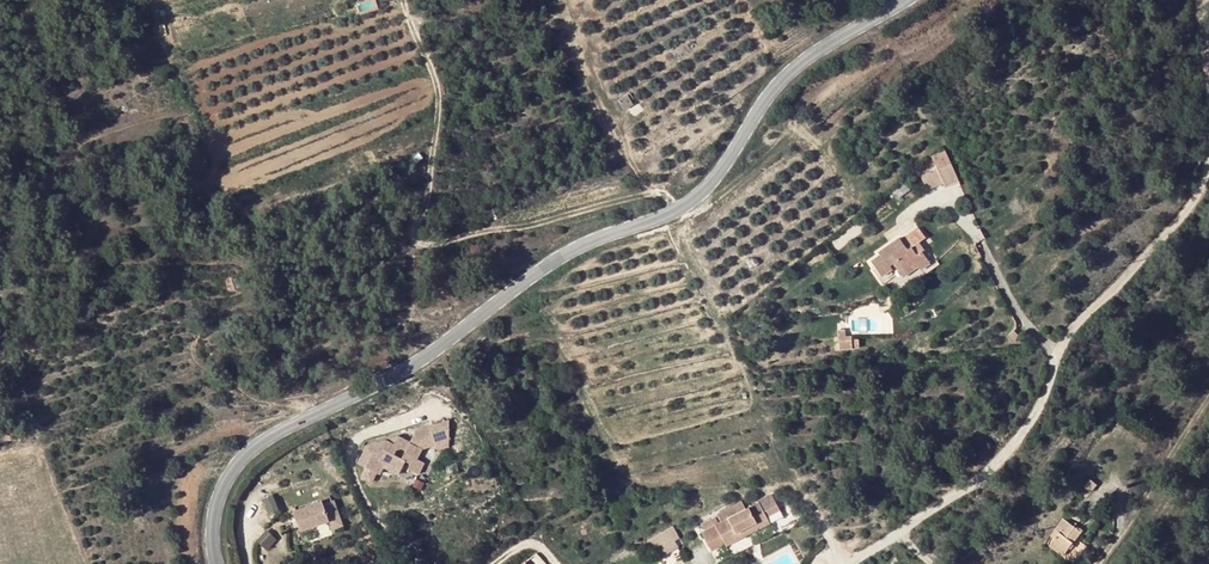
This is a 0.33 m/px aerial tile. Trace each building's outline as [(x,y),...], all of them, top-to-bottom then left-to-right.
[(618,100),(623,110),(631,104),(626,95),(618,100)] [(940,166),(948,162),(942,149),(934,154),(940,166)] [(940,166),(931,169),(919,175),(921,181),(925,189),(941,182),(943,186),(956,180),(948,162),(940,166)] [(870,261),(880,275),(890,269),(888,266),(891,263),(901,276),(917,265),(920,269),(928,263),(920,250),(916,253),(910,246),(916,241),(923,237),(916,227),(899,240),(897,237),(877,252),(879,254),(870,261)] [(922,249),(916,241),(910,246),(916,253),(920,250),(922,249)] [(237,276),(226,279),(230,290),(240,287),(237,276)] [(841,350),(861,348),(860,338),(849,338),(848,329),(840,330),(841,350)] [(1012,330),(1008,334),(1013,340),(1018,335),(1012,330)] [(369,446),(360,463),(368,467),(363,476),(373,482),(378,472),(381,473),(385,466),(400,474),(407,461),(413,463),(410,468),(420,474),(426,462),(418,458),(424,448),(437,444),(432,426),(418,430),(412,442),(400,436),(369,446)] [(772,495),(759,502),(761,505),(774,498),(772,495)] [(780,509),(774,498),(761,505),(767,516),(780,509)] [(337,499),(326,503),(332,518),(342,514),(337,499)] [(325,500),(296,511),(302,530),(332,519),(332,518),(326,503),(325,500)] [(717,514),(721,522),(745,509),(742,501),(717,514)] [(721,522),(718,523),(706,530),(702,532),(711,550),(725,544),(726,545),(736,540),(733,534),(767,516),(761,505),(759,502),(745,509),(721,522)] [(342,514),(332,518),(332,519),(335,528),(346,524),(342,514)] [(769,522),(767,516),(733,534),(736,540),(742,537),(754,531),(769,522)] [(703,525),(706,530),(718,523),(715,518),(703,525)] [(1053,540),(1067,550),(1080,532),(1062,520),(1051,536),(1055,538),(1053,540)] [(320,536),(332,532),(329,524),(317,528),(320,536)] [(267,530),(258,540),(268,549),(277,538),(267,530)] [(650,544),(659,560),(677,548),(668,532),(650,544)]
